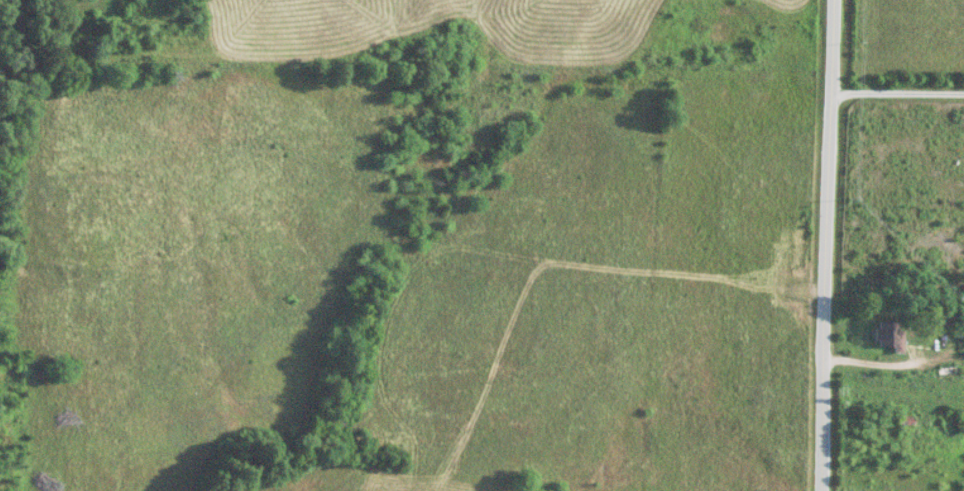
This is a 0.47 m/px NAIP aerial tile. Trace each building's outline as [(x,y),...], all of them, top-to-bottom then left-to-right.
[(933,310),(934,328),(947,327),(945,309),(933,310)] [(868,346),(886,346),(886,353),(898,353),(898,328),(868,328),(868,346)] [(891,424),(907,425),(908,416),(892,415),(891,424)]
